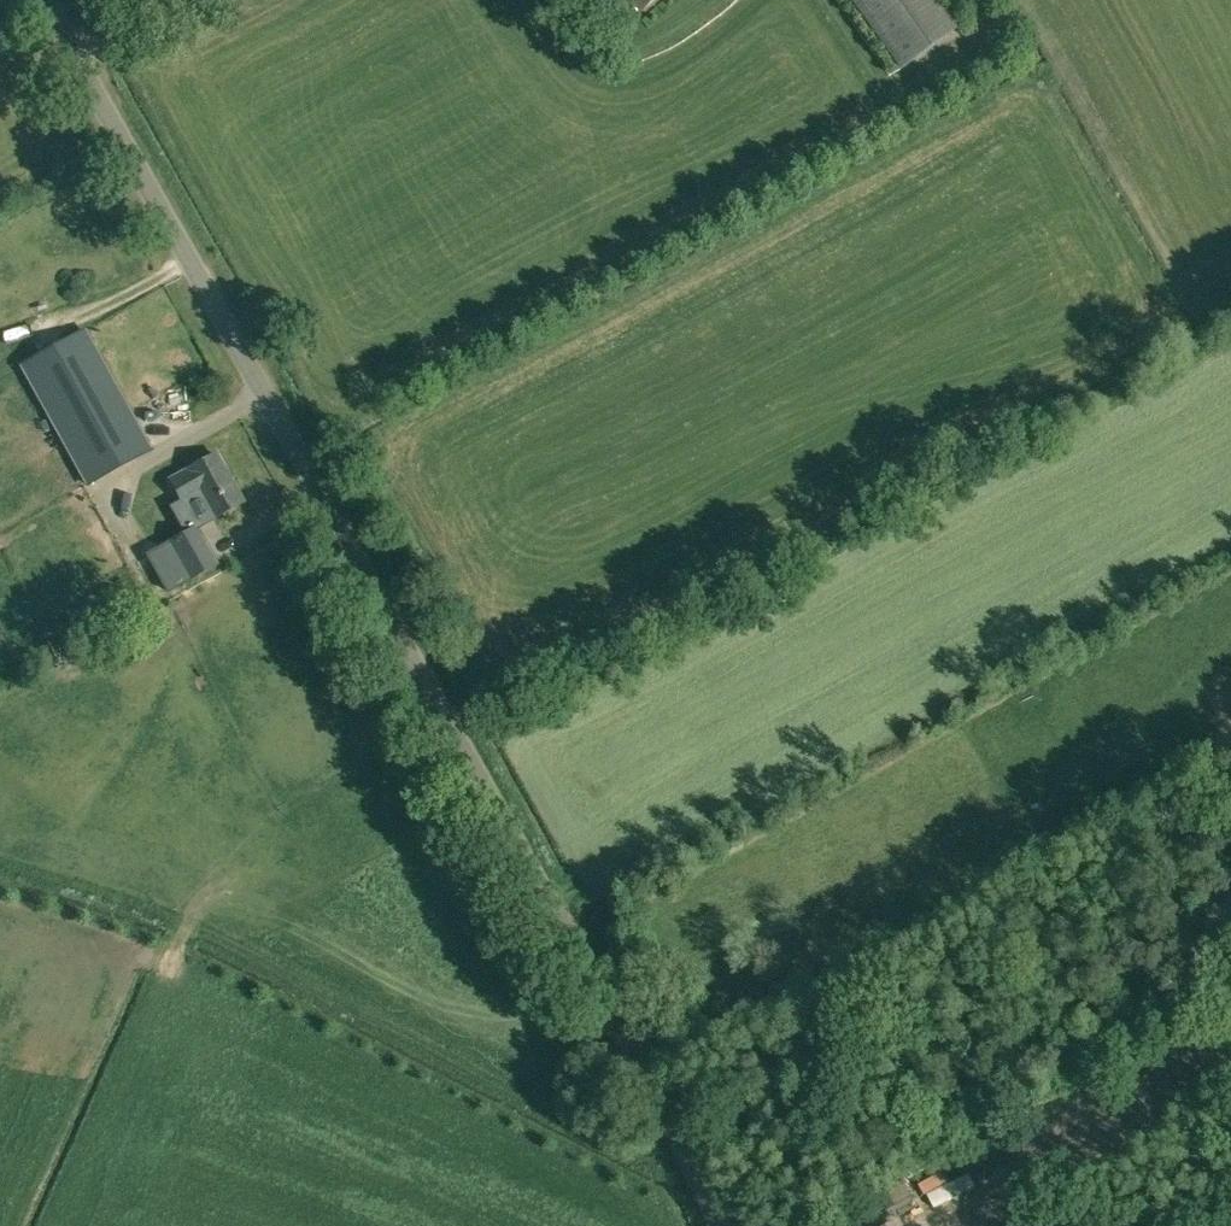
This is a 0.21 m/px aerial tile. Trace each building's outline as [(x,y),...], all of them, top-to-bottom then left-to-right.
[(653,0),(633,0),(642,10),(653,0)] [(901,71),(965,27),(947,0),(850,0),(901,71)] [(87,485),(152,449),(86,331),(21,366),(87,485)] [(215,518),(243,503),(216,455),(188,470),(188,469),(169,479),(182,503),(201,492),(215,518)] [(188,581),(220,564),(198,526),(167,544),(188,581)] [(823,1225),(883,1225),(900,1217),(886,1193),(823,1225)]
